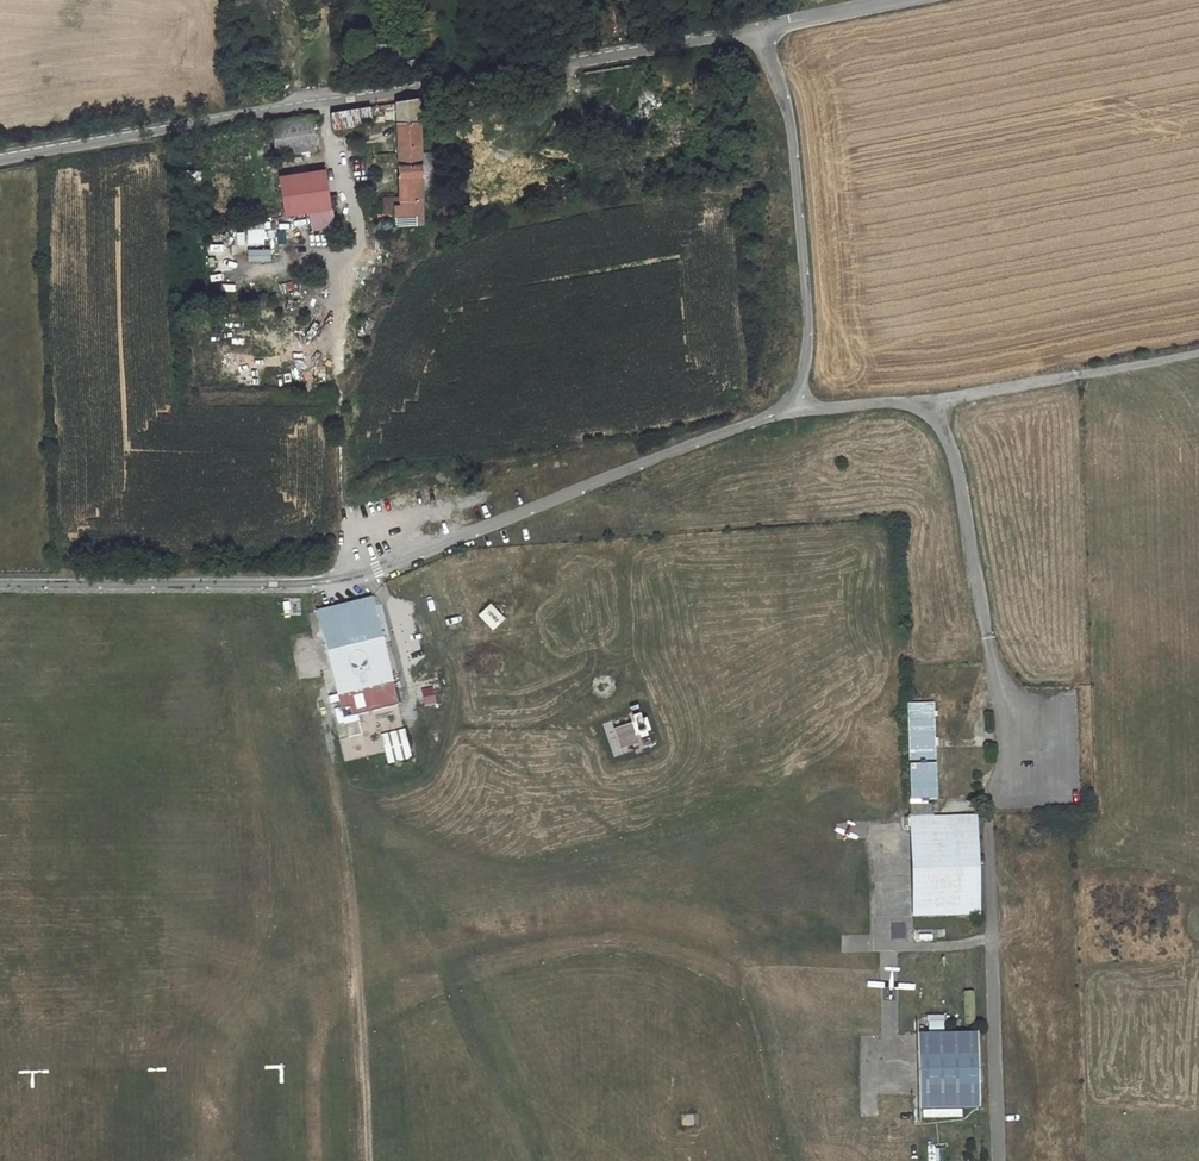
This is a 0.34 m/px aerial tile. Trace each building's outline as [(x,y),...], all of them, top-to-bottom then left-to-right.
[(397,123),(400,200),(387,200),(387,213),(379,214),(379,225),(422,226),(423,223),(418,100),(398,103),(398,123),(397,123)] [(369,108),(333,114),(334,128),(369,122),(369,108)] [(277,156),(316,148),(313,127),(311,127),(312,117),(272,124),(277,156)] [(286,214),(333,206),(326,169),(280,177),(286,214)] [(248,228),(248,246),(265,245),(265,227),(248,228)] [(372,323),(364,319),(356,337),(365,340),(372,323)] [(316,613),(343,717),(398,702),(371,599),(344,606),(316,613)] [(504,618),(489,603),(477,615),(491,630),(504,618)] [(447,687),(443,669),(436,671),(439,689),(447,687)] [(436,705),(432,687),(420,690),(423,707),(436,705)] [(977,816),(933,817),(932,812),(932,807),(922,807),(922,803),(937,802),(935,742),(934,706),(908,707),(911,821),(905,831),(912,831),(914,916),(979,914),(977,816)] [(979,1106),(982,1106),(980,1033),(918,1034),(919,1095),(920,1107),(979,1106)]
